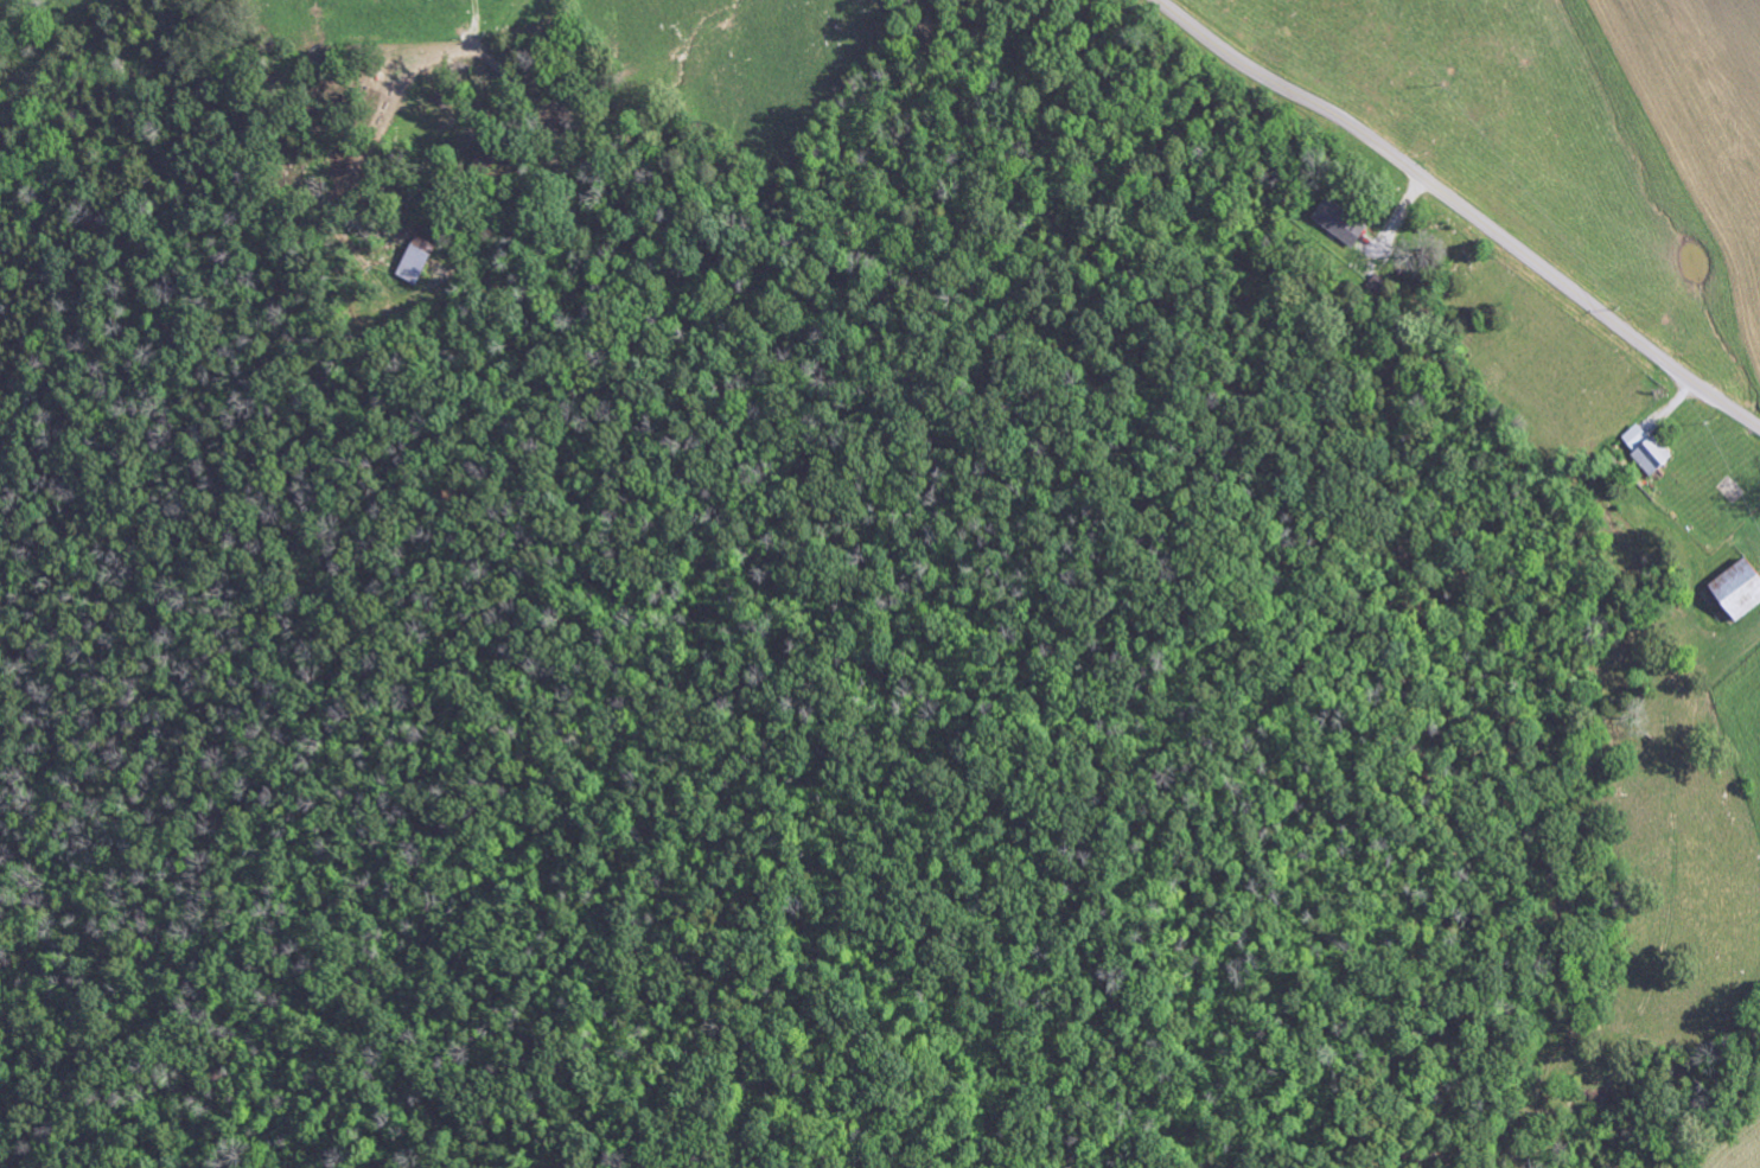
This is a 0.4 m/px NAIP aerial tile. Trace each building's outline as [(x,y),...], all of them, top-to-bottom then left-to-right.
[(1372,226),(1328,199),(1315,221),(1359,248),(1372,226)] [(400,276),(423,287),(438,256),(415,245),(400,276)] [(1652,478),(1677,460),(1659,435),(1653,439),(1642,424),(1625,436),(1637,453),(1635,455),(1652,478)] [(1741,621),(1759,609),(1759,565),(1754,556),(1715,583),(1741,621)]
